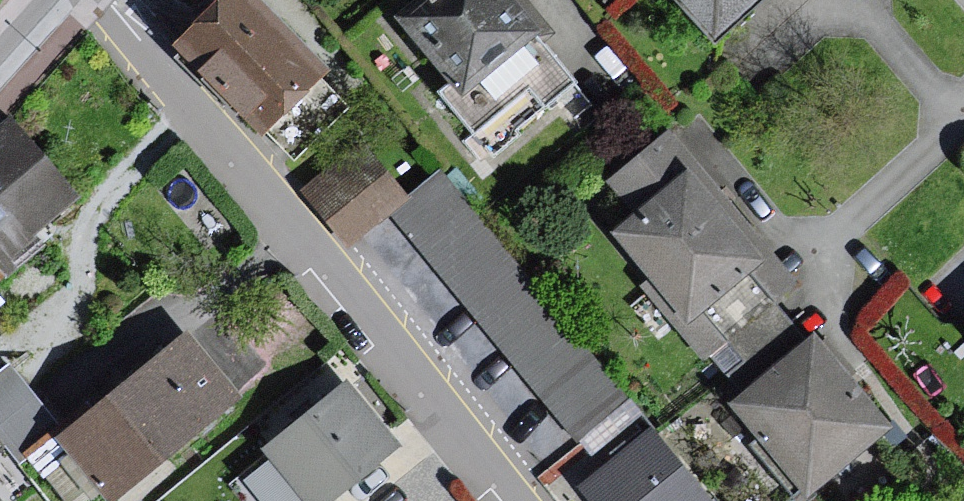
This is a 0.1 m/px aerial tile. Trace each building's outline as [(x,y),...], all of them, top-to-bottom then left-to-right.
[(259,0),(225,0),(177,45),(260,131),(325,69),(280,22),(259,0)] [(518,0),(441,0),(408,27),(462,93),(447,105),(475,139),(463,149),(480,170),(587,83),(518,0)] [(712,28),(744,0),(687,0),(712,28)] [(0,158),(0,295),(96,204),(28,132),(0,158)] [(802,296),(669,139),(610,189),(639,223),(621,239),(656,280),(642,291),(711,373),(802,296)] [(600,473),(653,429),(442,173),(410,199),(365,144),(302,195),(352,255),(392,222),(600,473)] [(259,409),(204,335),(64,438),(111,500),(135,500),(259,409)] [(742,410),(815,500),(817,500),(903,433),(829,340),(742,410)] [(7,436),(52,409),(18,355),(0,366),(0,425),(7,436)] [(272,455),(309,500),(340,500),(410,446),(362,385),(272,455)] [(653,429),(600,473),(578,491),(586,500),(713,500),(653,429)]
